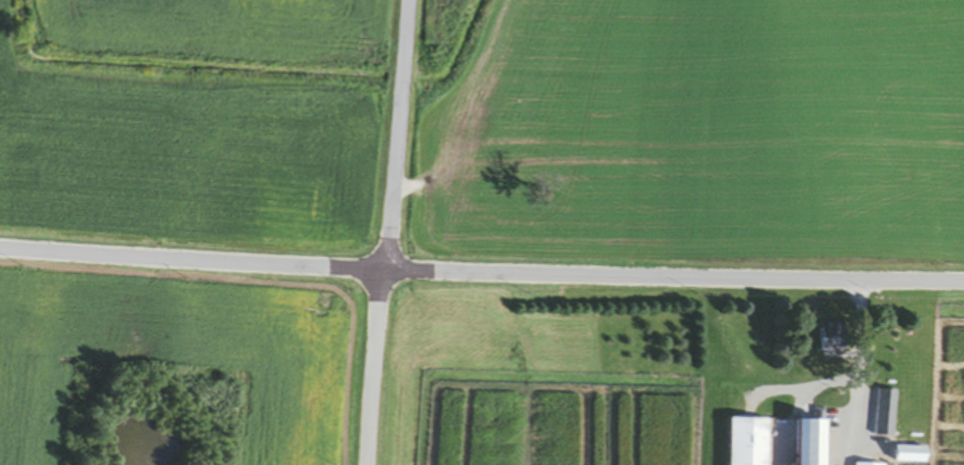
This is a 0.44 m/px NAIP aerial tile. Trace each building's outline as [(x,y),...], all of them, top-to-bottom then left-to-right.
[(851,354),(851,327),(822,327),(822,354),(851,354)] [(876,438),(896,439),(899,392),(879,391),(876,438)] [(730,420),(730,464),(768,464),(768,421),(730,420)] [(800,421),(798,464),(825,464),(826,422),(800,421)] [(929,450),(899,450),(899,464),(929,464),(929,450)]
